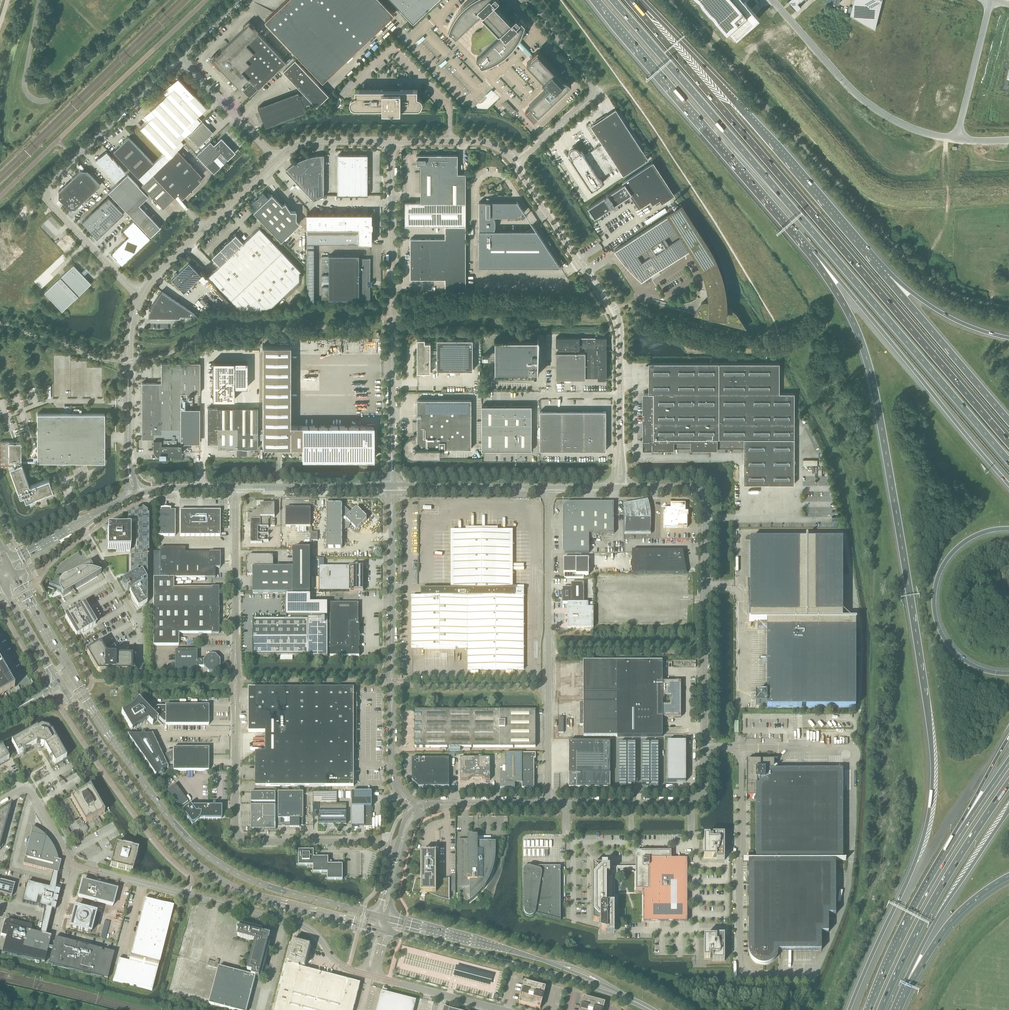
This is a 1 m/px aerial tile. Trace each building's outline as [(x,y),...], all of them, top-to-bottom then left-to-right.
[(395,13),(382,0),(286,0),(266,19),(323,80),(395,13)] [(413,23),(438,0),(391,0),(413,23)] [(519,40),(523,32),(527,23),(521,17),(519,19),(516,16),(511,21),(494,4),(498,0),(468,0),(465,3),(459,8),(455,15),(451,22),(448,29),(450,32),(451,31),(456,36),(481,12),(486,17),(486,18),(486,19),(486,20),(487,20),(488,20),(489,20),(491,23),(491,22),(490,22),(489,22),(488,22),(487,22),(487,23),(486,23),(486,24),(485,25),(484,25),(484,26),(483,26),(483,27),(482,27),(482,28),(481,29),(480,30),(479,30),(479,31),(478,31),(477,31),(476,31),(475,32),(474,33),(473,33),(473,34),(472,35),(472,36),(472,37),(472,38),(472,39),(472,41),(472,43),(472,45),(471,46),(471,47),(471,48),(471,49),(472,50),(472,51),(473,52),(474,53),(475,53),(476,53),(477,53),(479,55),(477,57),(482,63),(481,64),(483,66),(491,64),(498,60),(505,56),(511,50),(514,47),(517,43),(531,58),(527,62),(529,65),(547,88),(529,105),(530,105),(531,106),(525,110),(534,120),(567,89),(566,88),(572,83),(570,81),(569,80),(567,79),(565,79),(564,78),(562,78),(561,77),(562,76),(538,50),(532,55),(519,40)] [(726,32),(729,30),(736,38),(759,18),(755,14),(755,13),(752,9),(751,9),(746,3),(745,2),(744,3),(741,0),(698,0),(726,32)] [(788,0),(797,10),(801,7),(798,3),(801,0),(789,0),(788,0)] [(866,11),(878,14),(882,0),(869,0),(866,11)] [(243,26),(245,27),(245,28),(233,39),(222,49),(222,50),(221,51),(220,50),(220,51),(218,53),(219,53),(218,55),(217,54),(215,56),(214,54),(211,56),(211,57),(211,58),(210,58),(211,59),(211,60),(221,70),(221,69),(222,68),(240,86),(240,87),(247,94),(250,97),(287,62),(254,28),(255,27),(249,21),(243,26)] [(329,95),(295,60),(283,71),(301,90),(299,92),(299,91),(258,107),(260,112),(262,112),(264,118),(263,118),(264,120),(265,120),(265,121),(264,122),(266,127),(271,125),(271,124),(301,112),(301,114),(306,112),(305,107),(308,106),(308,107),(311,106),(310,105),(314,103),(317,106),(329,95)] [(164,154),(165,155),(173,148),(180,141),(198,125),(193,120),(206,108),(178,77),(164,90),(168,94),(144,117),(148,121),(148,122),(140,129),(164,154)] [(383,110),(388,110),(388,108),(395,108),(395,110),(401,110),(401,108),(417,108),(418,108),(419,108),(420,108),(420,107),(421,107),(421,106),(422,105),(422,104),(423,104),(423,103),(423,102),(423,101),(422,100),(422,99),(421,99),(421,98),(420,98),(419,97),(418,97),(417,97),(417,89),(400,89),(400,90),(396,90),(396,88),(388,88),(388,90),(383,90),(383,89),(355,89),(355,97),(354,97),(353,97),(353,98),(352,98),(351,99),(351,100),(350,100),(350,101),(350,102),(350,103),(350,104),(351,105),(351,106),(352,107),(354,108),(355,108),(383,108),(383,110)] [(506,101),(503,104),(508,110),(508,111),(511,113),(515,110),(512,107),(506,101)] [(571,154),(572,156),(571,157),(592,190),(599,185),(600,188),(604,186),(602,183),(603,183),(600,178),(617,166),(623,175),(649,159),(616,109),(591,125),(602,143),(585,155),(581,150),(580,152),(578,149),(577,148),(576,148),(576,147),(575,147),(574,147),(573,147),(573,148),(572,148),(571,149),(571,150),(570,150),(570,151),(570,152),(570,153),(571,154)] [(203,122),(188,136),(198,147),(213,133),(203,122)] [(140,129),(138,127),(113,151),(138,178),(153,163),(154,163),(156,161),(164,154),(140,129)] [(213,145),(210,141),(196,155),(213,173),(218,169),(217,168),(220,166),(213,159),(220,152),(227,160),(235,152),(230,147),(230,148),(228,146),(229,146),(227,144),(227,145),(225,143),(226,143),(221,137),(213,145)] [(154,163),(153,163),(138,178),(143,183),(177,150),(178,150),(184,144),(180,141),(173,148),(165,155),(164,154),(156,161),(154,163)] [(171,200),(169,198),(172,195),(174,197),(175,197),(173,195),(176,192),(182,198),(190,191),(191,191),(192,191),(192,190),(192,189),(200,181),(198,179),(202,175),(178,150),(177,150),(143,183),(141,185),(163,208),(171,200)] [(102,168),(102,167),(112,159),(112,158),(106,151),(102,155),(102,154),(95,160),(102,168)] [(313,199),(322,195),(324,194),(324,155),(320,155),(317,155),(314,156),(310,156),(307,157),(301,160),(300,160),(297,162),(294,163),(291,165),(288,168),(286,170),(313,199)] [(368,155),(338,155),(338,194),(368,194),(368,155)] [(421,165),(421,202),(405,202),(405,225),(466,225),(466,174),(458,174),(458,155),(417,155),(417,165),(421,165)] [(113,158),(112,158),(112,159),(102,167),(108,174),(109,174),(108,174),(119,166),(118,165),(113,158)] [(605,196),(588,207),(591,212),(591,213),(591,214),(591,215),(592,215),(592,216),(593,216),(593,217),(594,217),(595,218),(596,218),(597,218),(598,217),(599,217),(599,216),(600,216),(600,215),(601,215),(601,214),(601,213),(611,206),(612,208),(616,206),(615,204),(631,194),(640,207),(652,200),(654,203),(661,199),(663,202),(674,195),(652,162),(623,181),(624,183),(609,194),(608,193),(607,193),(606,193),(606,194),(606,195),(606,196),(605,196)] [(108,174),(109,174),(114,181),(121,176),(125,172),(119,165),(118,165),(119,166),(108,174)] [(80,170),(73,177),(81,186),(90,195),(100,185),(87,171),(83,174),(80,170)] [(157,224),(139,205),(148,196),(127,174),(108,192),(150,236),(156,231),(155,230),(157,228),(155,226),(157,224)] [(58,198),(63,203),(81,186),(73,177),(58,191),(58,198)] [(90,195),(81,186),(63,203),(68,209),(75,209),(90,195)] [(253,211),(281,241),(299,223),(296,219),(296,211),(290,211),(285,203),(282,205),(279,202),(271,194),(268,197),(262,192),(258,196),(258,197),(256,199),(256,198),(251,202),(257,208),(253,211)] [(108,196),(81,222),(95,236),(97,234),(99,236),(124,213),(108,196)] [(479,216),(479,231),(479,267),(560,267),(537,230),(494,230),(494,229),(495,229),(495,228),(495,227),(495,226),(495,225),(496,223),(495,222),(495,221),(495,220),(495,219),(495,218),(494,218),(494,216),(519,216),(519,214),(524,211),(518,202),(479,202),(479,216)] [(25,204),(17,211),(22,216),(25,219),(32,212),(25,204)] [(704,239),(702,237),(682,206),(669,214),(622,245),(615,250),(617,253),(619,256),(621,259),(624,262),(626,264),(628,267),(631,270),(634,273),(636,275),(639,278),(642,280),(653,273),(653,274),(654,274),(654,273),(655,273),(655,272),(691,248),(693,251),(695,254),(696,256),(698,259),(699,261),(700,264),(701,266),(703,269),(704,271),(705,274),(705,277),(706,280),(707,283),(708,286),(708,289),(709,292),(710,302),(706,301),(705,301),(704,301),(703,301),(703,302),(702,302),(701,303),(695,314),(747,328),(739,315),(738,314),(737,313),(736,312),(735,311),(734,310),(733,310),(732,309),(731,308),(730,308),(729,307),(727,307),(725,306),(725,296),(725,294),(724,291),(724,288),(723,285),(723,282),(722,279),(721,276),(720,273),(719,270),(718,267),(717,264),(716,261),(715,258),(713,255),(712,253),(711,250),(709,247),(707,245),(706,242),(704,239)] [(307,243),(322,243),(372,243),(372,228),(373,228),(373,223),(372,223),(372,214),(365,214),(365,215),(360,214),(352,214),(352,215),(347,214),(339,214),(339,215),(334,214),(326,214),(326,215),(321,214),(313,214),(313,215),(308,214),(307,214),(307,209),(307,210),(307,215),(307,243)] [(9,220),(8,221),(23,222),(23,220),(25,219),(22,216),(17,211),(9,220)] [(121,264),(140,247),(150,237),(133,220),(123,230),(129,236),(123,241),(114,250),(112,252),(112,254),(114,256),(113,256),(116,259),(121,264)] [(8,221),(8,228),(23,229),(23,222),(8,221)] [(21,266),(20,274),(29,274),(62,243),(43,224),(22,244),(22,251),(21,259),(21,266)] [(446,291),(466,291),(466,227),(466,226),(465,226),(446,226),(445,226),(445,227),(445,238),(411,238),(410,239),(410,255),(409,255),(409,254),(406,254),(405,254),(405,257),(406,258),(407,258),(407,260),(406,260),(405,260),(405,263),(406,263),(406,264),(409,264),(409,263),(409,262),(410,262),(410,279),(411,279),(445,279),(445,291),(446,291)] [(209,274),(208,276),(240,309),(260,309),(261,308),(270,308),(299,280),(299,272),(300,271),(259,227),(253,233),(249,237),(243,242),(235,235),(232,237),(232,238),(220,249),(219,250),(217,252),(211,257),(219,265),(217,267),(209,274)] [(8,228),(8,236),(22,237),(23,229),(8,228)] [(8,236),(7,243),(22,244),(22,237),(8,236)] [(7,243),(7,251),(22,251),(22,244),(7,243)] [(7,251),(6,258),(21,259),(22,251),(7,251)] [(359,255),(329,255),(329,299),(359,299),(361,301),(369,301),(370,299),(370,258),(359,258),(359,255)] [(6,258),(6,266),(21,266),(21,259),(6,258)] [(175,275),(171,279),(183,293),(201,276),(188,263),(177,273),(176,272),(174,274),(175,275)] [(73,265),(65,272),(44,292),(62,311),(91,283),(73,265)] [(6,266),(5,273),(20,274),(21,266),(6,266)] [(5,273),(5,281),(22,282),(29,274),(20,274),(5,273)] [(5,281),(4,293),(9,293),(22,282),(5,281)] [(149,315),(149,317),(150,317),(179,317),(180,316),(180,315),(197,315),(161,291),(154,301),(153,303),(152,305),(151,307),(151,309),(150,311),(149,313),(149,315)] [(606,344),(606,337),(595,337),(579,337),(556,337),(556,346),(558,346),(558,353),(556,353),(556,379),(585,379),(585,378),(598,378),(598,379),(606,379),(606,348),(606,344)] [(535,374),(535,373),(538,373),(538,375),(538,338),(538,339),(530,339),(530,338),(506,338),(506,339),(495,339),(495,340),(495,372),(495,373),(507,373),(507,374),(535,374)] [(425,339),(417,339),(417,372),(423,372),(423,374),(425,374),(425,372),(431,372),(431,353),(437,353),(437,370),(473,370),(473,339),(437,339),(437,351),(431,351),(431,343),(425,343),(425,339)] [(373,425),(322,425),(289,425),(289,345),(262,345),(262,430),(262,446),(270,446),(283,446),(302,446),(302,456),(299,456),(299,458),(322,458),(373,458),(373,425)] [(212,399),(212,400),(213,400),(213,399),(213,394),(225,394),(225,398),(233,398),(233,400),(234,400),(234,399),(234,385),(246,385),(246,387),(247,387),(247,386),(247,361),(212,361),(212,399)] [(157,382),(143,382),(142,382),(142,438),(153,438),(153,449),(154,451),(155,452),(157,453),(159,454),(181,454),(181,443),(181,410),(181,398),(186,398),(186,393),(200,393),(200,363),(161,363),(161,379),(160,379),(158,379),(157,381),(157,382)] [(691,450),(709,450),(709,448),(744,448),(744,484),(794,484),(794,393),(779,393),(779,363),(649,363),(648,393),(642,393),(643,414),(644,414),(644,418),(642,418),(642,439),(643,439),(643,440),(642,440),(643,450),(654,450),(654,449),(655,449),(655,450),(674,450),(674,448),(690,448),(691,448),(691,450)] [(417,434),(415,435),(416,438),(415,438),(414,438),(412,438),(411,439),(410,439),(409,440),(408,441),(407,441),(406,442),(405,443),(405,444),(404,446),(404,447),(404,448),(404,450),(404,451),(405,453),(405,454),(406,455),(407,456),(408,457),(409,457),(411,458),(412,458),(414,459),(416,458),(419,457),(420,456),(421,456),(440,456),(440,448),(471,448),(471,400),(417,399),(417,434)] [(496,450),(513,450),(517,450),(532,450),(532,433),(532,428),(532,411),(532,406),(506,406),(501,405),(482,406),(482,450),(484,450),(496,450)] [(257,448),(257,408),(207,408),(207,443),(217,443),(217,448),(257,448)] [(181,410),(181,443),(200,443),(201,410),(181,410)] [(606,450),(606,411),(540,411),(540,435),(540,450),(606,450)] [(14,466),(9,468),(18,490),(17,491),(20,500),(24,498),(26,501),(33,499),(33,498),(53,491),(49,479),(30,485),(29,485),(21,463),(38,463),(38,462),(105,462),(105,414),(37,414),(37,457),(33,457),(33,461),(21,461),(21,443),(9,443),(9,442),(0,442),(0,465),(14,465),(14,466)] [(624,534),(625,534),(651,534),(651,529),(652,528),(651,524),(651,510),(651,505),(651,504),(649,504),(648,500),(626,504),(625,504),(623,504),(625,514),(625,532),(624,534)] [(269,527),(269,520),(269,519),(270,519),(271,518),(271,517),(275,517),(275,504),(261,504),(261,507),(256,507),(256,510),(252,510),(252,514),(248,514),(248,524),(251,524),(251,543),(262,543),(262,542),(258,542),(258,534),(258,527),(269,527)] [(358,509),(355,509),(350,514),(349,513),(342,506),(342,504),(327,504),(327,548),(342,548),(342,532),(346,528),(348,528),(349,527),(349,526),(351,524),(356,529),(358,529),(367,520),(367,518),(358,509)] [(609,504),(603,504),(594,504),(594,505),(589,505),(589,504),(589,505),(584,504),(569,504),(569,505),(568,505),(567,505),(566,506),(565,506),(565,507),(564,508),(564,509),(564,519),(564,524),(564,529),(564,549),(564,553),(589,553),(589,534),(614,534),(614,505),(614,504),(609,504)] [(663,528),(687,528),(687,517),(688,517),(688,513),(685,513),(685,504),(671,504),(671,509),(663,509),(663,528)] [(311,527),(311,508),(286,508),(286,527),(311,527)] [(143,509),(141,512),(140,513),(139,513),(138,513),(138,512),(137,512),(136,512),(135,512),(134,512),(133,513),(132,513),(131,514),(130,514),(130,515),(129,515),(129,516),(129,517),(128,518),(128,519),(128,520),(128,521),(128,522),(129,523),(129,524),(130,524),(131,525),(132,525),(133,525),(134,525),(134,524),(135,524),(136,524),(136,555),(135,555),(134,555),(134,554),(133,554),(132,554),(131,555),(131,556),(130,556),(130,576),(131,577),(125,580),(124,579),(125,580),(122,582),(123,585),(124,584),(127,590),(126,591),(127,590),(129,594),(130,593),(130,594),(130,595),(138,609),(147,604),(147,589),(148,558),(148,557),(147,557),(147,555),(147,554),(147,553),(148,553),(148,516),(147,516),(147,514),(145,512),(146,511),(143,509)] [(156,536),(172,536),(175,536),(175,511),(161,511),(156,511),(156,536)] [(220,511),(180,511),(180,536),(220,536),(220,511)] [(130,551),(130,529),(108,529),(108,539),(109,539),(109,541),(108,541),(108,545),(107,545),(108,545),(108,548),(108,551),(115,551),(124,551),(130,551)] [(513,531),(454,531),(451,531),(451,589),(421,589),(421,597),(412,597),(412,648),(468,648),(468,670),(524,670),(524,597),(524,590),(513,589),(513,531)] [(749,620),(749,621),(753,621),(753,622),(753,623),(754,623),(754,626),(753,626),(753,627),(754,627),(754,629),(755,629),(758,629),(758,627),(765,627),(767,627),(767,690),(767,691),(767,694),(755,694),(755,696),(755,697),(755,698),(755,706),(756,706),(766,706),(767,706),(767,707),(797,707),(802,707),(856,707),(856,621),(856,620),(852,620),(842,620),(843,574),(843,539),(836,539),(807,540),(807,536),(806,536),(806,540),(750,539),(750,540),(750,577),(750,620),(749,620)] [(220,553),(210,553),(185,553),(185,548),(160,548),(160,553),(153,553),(153,578),(174,578),(215,578),(215,568),(220,568),(220,553)] [(293,549),(293,568),(274,568),(274,557),(273,556),(248,556),(248,557),(248,563),(248,565),(248,566),(248,575),(248,576),(253,576),(253,594),(293,594),(310,594),(311,549),(293,549)] [(650,550),(650,551),(647,551),(647,550),(641,550),(641,551),(637,551),(637,550),(632,550),(632,553),(632,573),(688,573),(687,566),(686,566),(685,563),(686,563),(686,562),(685,562),(684,550),(678,550),(678,551),(675,551),(675,550),(669,550),(669,551),(665,551),(665,550),(659,550),(659,551),(656,551),(656,550),(650,550)] [(576,558),(574,558),(574,573),(564,573),(564,578),(584,578),(584,575),(589,575),(589,559),(576,559),(576,558)] [(564,558),(564,573),(574,573),(574,558),(564,558)] [(98,576),(90,563),(49,587),(60,591),(63,596),(71,592),(73,594),(75,592),(73,590),(98,576)] [(319,566),(319,591),(358,591),(363,591),(363,585),(363,582),(363,566),(319,566)] [(174,578),(153,578),(153,646),(179,646),(179,634),(211,634),(219,634),(219,613),(219,608),(219,587),(211,587),(211,588),(174,588),(174,578)] [(563,603),(568,603),(584,603),(584,583),(571,583),(571,588),(563,588),(563,603)] [(311,604),(311,595),(286,595),(286,620),(253,619),(253,656),(254,656),(308,656),(308,657),(311,657),(322,657),(328,657),(328,618),(322,618),(322,617),(328,617),(328,604),(311,604)] [(593,603),(584,603),(568,603),(568,608),(568,628),(593,628),(593,608),(593,603)] [(358,604),(330,604),(330,657),(359,657),(359,623),(358,623),(358,604)] [(71,613),(69,614),(65,617),(77,636),(80,633),(81,633),(96,624),(92,618),(88,611),(84,605),(71,613)] [(102,624),(96,627),(99,632),(105,628),(102,624)] [(92,650),(91,651),(88,653),(99,672),(131,672),(131,666),(130,666),(130,663),(131,663),(131,658),(127,658),(127,657),(113,657),(112,656),(111,656),(110,656),(109,656),(108,656),(107,656),(106,656),(100,646),(95,649),(93,650),(92,650)] [(220,667),(220,660),(215,655),(208,655),(203,660),(197,660),(197,650),(175,650),(175,672),(197,672),(197,667),(203,667),(208,672),(215,672),(220,667)] [(580,719),(580,725),(580,726),(583,726),(583,737),(663,737),(663,717),(681,717),(681,682),(663,682),(663,661),(618,661),(583,661),(583,691),(583,703),(580,703),(580,713),(580,719)] [(15,688),(12,684),(0,663),(0,696),(15,688)] [(266,732),(266,737),(324,737),(324,786),(354,786),(354,688),(249,688),(249,732),(266,732)] [(157,707),(156,709),(151,713),(139,700),(138,700),(139,701),(131,708),(122,713),(121,713),(130,729),(132,731),(132,730),(148,721),(152,725),(153,725),(152,724),(157,719),(158,720),(156,718),(157,716),(163,723),(165,723),(165,725),(209,725),(209,706),(165,706),(165,707),(157,707)] [(536,711),(500,710),(415,711),(415,747),(536,747),(536,711)] [(52,732),(51,732),(49,729),(42,727),(38,729),(37,728),(12,742),(18,754),(22,752),(24,754),(26,753),(25,750),(36,744),(37,744),(44,746),(45,746),(51,758),(49,759),(50,761),(53,760),(55,764),(64,759),(63,759),(67,757),(52,732)] [(127,734),(130,738),(156,775),(156,774),(161,771),(161,772),(161,773),(162,774),(163,774),(164,773),(164,772),(164,771),(163,771),(163,770),(167,768),(168,768),(167,766),(173,766),(173,771),(209,771),(209,748),(173,748),(173,750),(169,750),(168,750),(167,750),(167,751),(166,751),(166,752),(166,753),(162,755),(159,747),(152,734),(145,734),(145,733),(144,732),(143,732),(142,732),(141,733),(141,734),(142,734),(128,734),(127,734)] [(256,786),(266,786),(324,786),(324,737),(266,737),(266,752),(256,752),(256,786)] [(667,781),(686,781),(686,741),(667,741),(667,781)] [(569,772),(569,788),(610,788),(610,742),(569,742),(569,772)] [(620,743),(620,788),(626,788),(626,789),(631,789),(631,787),(632,787),(632,785),(636,785),(636,743),(620,743)] [(658,743),(642,743),(642,785),(646,785),(646,787),(649,787),(649,788),(658,788),(658,743)] [(9,759),(6,754),(3,748),(0,749),(0,764),(9,759)] [(505,754),(505,766),(505,767),(503,767),(503,773),(500,773),(500,779),(500,788),(515,788),(515,783),(522,783),(522,754),(505,754)] [(522,754),(522,783),(522,788),(534,788),(534,759),(536,759),(536,754),(522,754)] [(412,780),(419,787),(449,787),(449,758),(412,758),(412,780)] [(490,780),(490,758),(461,758),(461,780),(468,780),(469,779),(470,778),(471,778),(473,777),(474,777),(475,777),(475,776),(479,776),(479,777),(480,777),(482,777),(483,778),(485,779),(486,780),(490,780)] [(756,860),(744,860),(744,861),(749,861),(749,878),(749,950),(749,951),(749,952),(749,953),(749,954),(749,955),(750,955),(750,956),(750,957),(751,957),(751,958),(752,959),(752,960),(753,960),(753,961),(754,961),(754,962),(755,962),(755,963),(756,963),(757,963),(758,964),(759,964),(760,964),(760,965),(761,965),(762,965),(763,965),(764,965),(765,965),(766,965),(767,965),(767,964),(768,964),(769,964),(770,964),(770,963),(771,963),(772,962),(773,962),(773,961),(774,961),(774,960),(775,960),(775,959),(776,958),(776,957),(777,957),(777,956),(777,955),(777,954),(778,954),(778,953),(778,952),(778,951),(778,950),(780,950),(821,950),(821,932),(828,932),(828,914),(836,914),(836,878),(835,871),(835,860),(846,860),(843,860),(843,855),(843,845),(843,769),(804,769),(799,769),(781,769),(774,769),(774,761),(778,761),(778,760),(759,760),(747,760),(747,769),(747,800),(747,797),(756,797),(756,855),(756,860)] [(46,766),(36,772),(38,775),(39,777),(49,771),(46,766)] [(192,825),(200,819),(221,819),(221,807),(215,807),(215,804),(213,804),(213,806),(212,806),(210,806),(209,806),(191,806),(190,805),(188,802),(175,785),(167,790),(180,808),(182,810),(182,811),(192,825)] [(90,788),(71,799),(82,818),(80,818),(84,825),(84,824),(85,824),(105,813),(90,788)] [(257,792),(251,792),(251,803),(253,803),(256,803),(266,803),(268,803),(268,804),(268,805),(270,805),(270,804),(270,803),(276,803),(276,792),(266,792),(257,792)] [(303,792),(278,792),(278,827),(290,827),(290,828),(300,828),(300,826),(303,826),(303,792)] [(319,824),(322,824),(325,827),(328,824),(333,824),(334,826),(336,824),(347,824),(347,804),(337,804),(337,792),(313,792),(313,804),(319,804),(319,824)] [(352,792),(352,826),(364,826),(364,827),(372,827),(372,792),(352,792)] [(253,805),(251,805),(251,829),(270,829),(276,829),(276,805),(270,805),(268,805),(256,805),(256,803),(253,803),(253,805)] [(11,806),(0,812),(0,846),(11,806)] [(32,829),(23,864),(53,872),(58,873),(61,861),(58,860),(58,858),(57,855),(55,851),(53,847),(51,843),(48,839),(47,838),(46,837),(47,833),(39,831),(35,829),(33,827),(32,829)] [(708,836),(704,836),(704,859),(712,859),(717,859),(717,860),(725,860),(725,834),(713,834),(713,837),(710,837),(710,836),(708,836)] [(496,843),(478,843),(478,836),(468,836),(468,840),(458,840),(458,887),(470,887),(470,902),(475,898),(480,894),(485,888),(489,881),(492,874),(494,867),(495,859),(496,855),(496,843)] [(114,850),(112,858),(112,860),(111,866),(117,867),(117,868),(126,870),(132,871),(134,865),(135,864),(137,856),(136,856),(138,850),(132,848),(123,846),(116,844),(115,851),(114,850)] [(328,858),(314,858),(314,850),(299,850),(299,865),(313,865),(313,872),(328,872),(328,879),(343,879),(343,865),(329,865),(328,858)] [(428,851),(428,852),(421,852),(421,875),(422,875),(422,876),(422,880),(420,880),(419,880),(417,880),(416,880),(415,880),(412,892),(414,891),(416,891),(417,891),(418,890),(420,890),(421,890),(421,893),(431,893),(436,895),(438,896),(440,896),(442,897),(445,898),(447,898),(450,899),(450,879),(449,879),(447,879),(445,879),(442,880),(440,880),(436,880),(436,877),(439,877),(439,875),(436,875),(436,852),(431,852),(431,851),(430,851),(430,850),(429,850),(428,850),(428,851)] [(673,922),(685,922),(687,922),(687,859),(671,859),(671,851),(641,851),(641,852),(637,852),(637,857),(636,857),(636,867),(617,867),(617,866),(616,866),(616,867),(616,866),(615,866),(615,867),(614,867),(614,866),(614,867),(613,867),(613,866),(613,867),(612,867),(612,866),(612,867),(611,867),(611,866),(611,867),(610,867),(610,866),(610,867),(608,867),(608,864),(602,864),(602,865),(600,865),(600,864),(599,864),(598,864),(597,864),(597,865),(595,865),(595,866),(594,864),(593,864),(593,921),(599,922),(601,922),(601,927),(601,930),(602,930),(606,931),(606,934),(615,934),(615,931),(615,903),(613,903),(613,876),(618,876),(618,869),(636,869),(636,890),(643,890),(644,922),(673,922)] [(525,874),(524,874),(524,878),(524,911),(523,910),(523,911),(524,911),(524,912),(525,913),(525,914),(525,915),(526,915),(526,916),(527,916),(527,917),(528,917),(529,917),(530,917),(531,917),(532,917),(533,916),(534,915),(535,914),(561,921),(561,920),(560,920),(561,878),(561,867),(538,867),(538,870),(529,868),(528,868),(527,868),(526,869),(525,869),(525,870),(525,871),(525,872),(525,874)] [(58,898),(56,897),(56,896),(59,896),(60,891),(58,890),(56,890),(58,874),(58,873),(53,872),(49,888),(28,882),(22,902),(36,906),(36,905),(39,906),(45,908),(40,933),(46,935),(53,910),(55,910),(57,905),(54,904),(55,903),(57,903),(58,898)] [(12,897),(15,884),(0,880),(0,881),(0,894),(12,897)] [(113,906),(117,890),(102,886),(101,887),(98,886),(97,885),(82,881),(78,897),(113,906)] [(159,963),(170,920),(174,906),(145,899),(129,962),(118,959),(113,980),(152,991),(159,963)] [(76,908),(75,908),(75,909),(74,912),(74,913),(73,916),(72,919),(72,920),(71,923),(71,924),(70,927),(70,928),(71,928),(74,928),(74,929),(75,929),(78,929),(78,930),(79,930),(82,930),(82,931),(83,931),(86,931),(85,932),(86,932),(90,933),(89,933),(91,933),(91,932),(91,929),(92,929),(92,928),(92,925),(93,925),(92,925),(93,922),(94,922),(94,921),(93,921),(94,918),(95,917),(94,917),(95,914),(96,913),(95,913),(91,912),(92,912),(91,912),(88,911),(87,911),(84,910),(83,910),(80,909),(79,909),(76,908)] [(30,931),(32,926),(10,920),(9,920),(8,920),(7,920),(6,921),(5,922),(4,922),(4,924),(1,935),(6,936),(2,952),(45,963),(51,936),(46,935),(40,933),(30,931)] [(240,927),(238,926),(237,930),(239,931),(238,936),(255,941),(247,970),(252,972),(252,975),(219,966),(209,1003),(235,1009),(247,1009),(256,976),(259,977),(260,974),(262,974),(270,942),(269,942),(271,935),(262,932),(263,929),(241,923),(240,927)] [(704,960),(708,960),(708,959),(710,959),(710,958),(713,958),(713,961),(725,961),(725,935),(717,935),(717,937),(712,937),(704,937),(704,960)] [(55,938),(48,964),(107,979),(114,953),(55,938)] [(360,983),(303,968),(303,966),(305,967),(311,945),(293,941),(287,962),(289,962),(289,964),(287,964),(275,1009),(353,1009),(360,983)] [(540,1009),(543,1000),(542,1000),(543,997),(546,988),(524,982),(519,1004),(540,1009)] [(416,1001),(382,992),(377,1009),(414,1009),(416,1001)] [(605,1003),(584,997),(581,1007),(582,1007),(581,1009),(580,1009),(603,1009),(605,1003)]
